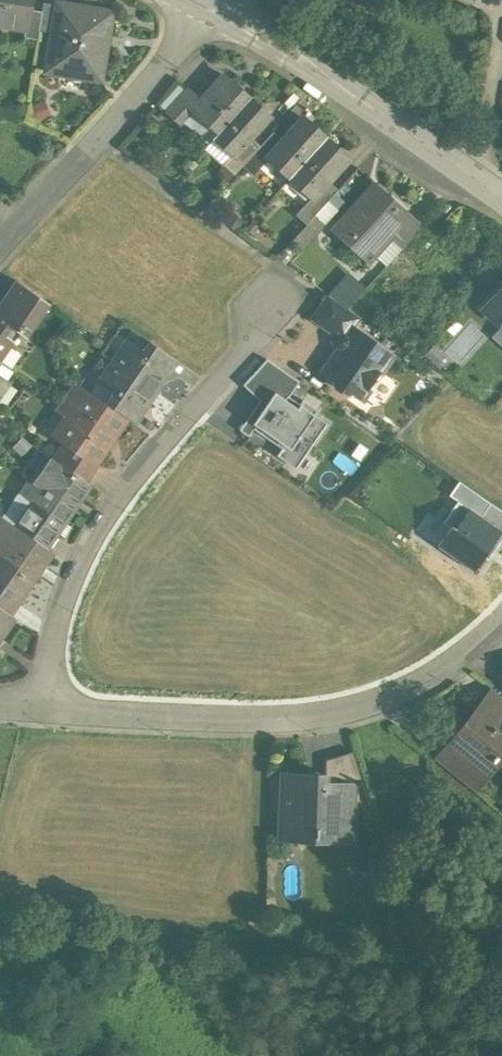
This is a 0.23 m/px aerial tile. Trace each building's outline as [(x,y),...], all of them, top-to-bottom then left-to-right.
[(23,31),(24,31),(27,11),(29,0),(0,0),(0,27),(23,31)] [(54,6),(43,3),(41,12),(38,30),(49,34),(54,6)] [(110,13),(54,4),(54,6),(49,34),(48,40),(64,43),(58,76),(98,82),(110,13)] [(41,12),(27,11),(24,31),(23,31),(24,38),(37,40),(38,30),(41,12)] [(199,101),(190,110),(191,112),(216,135),(248,100),(222,76),(199,101)] [(188,88),(166,111),(180,125),(191,112),(190,110),(199,101),(188,88)] [(216,135),(212,140),(229,156),(230,157),(248,138),(267,117),(248,100),(216,135)] [(281,142),(265,159),(267,160),(288,179),(323,140),(300,120),(281,142)] [(260,146),(242,166),(253,176),(267,160),(265,159),(281,142),(273,131),(260,146)] [(248,138),(230,157),(229,156),(223,165),(234,175),(242,166),(260,146),(248,138)] [(323,140),(288,179),(310,199),(311,200),(326,183),(346,160),(323,140)] [(326,183),(311,200),(310,199),(296,215),(307,224),(314,216),(337,190),(326,183)] [(373,184),(336,226),(372,259),(388,240),(409,217),(407,215),(405,219),(371,189),(374,186),(373,184)] [(307,224),(292,240),(302,250),(324,225),(314,216),(307,224)] [(409,217),(388,240),(402,249),(422,225),(409,217)] [(50,305),(23,286),(14,299),(34,313),(34,314),(41,319),(50,305)] [(480,310),(501,330),(501,286),(480,310)] [(360,318),(328,295),(312,319),(336,335),(337,336),(340,331),(348,336),(353,328),(360,318)] [(2,317),(0,315),(0,362),(34,314),(34,313),(14,299),(2,317)] [(392,355),(353,328),(348,336),(340,331),(337,336),(336,335),(332,340),(334,348),(339,351),(323,373),(337,382),(338,388),(344,392),(350,391),(352,393),(357,386),(366,392),(368,389),(373,388),(380,378),(379,374),(392,355)] [(176,360),(150,342),(143,353),(169,370),(176,360)] [(143,353),(128,343),(114,363),(154,391),(169,370),(143,353)] [(300,383),(267,360),(245,383),(267,404),(278,387),(290,396),(300,383)] [(154,391),(114,363),(99,384),(114,394),(140,412),(154,391)] [(107,405),(74,382),(60,402),(76,415),(60,437),(65,441),(96,463),(127,418),(107,405)] [(289,397),(290,396),(278,387),(267,404),(261,411),(259,409),(247,425),(282,449),(277,456),(296,470),(328,425),(314,415),(318,411),(304,400),(300,405),(289,397)] [(140,412),(114,394),(107,405),(127,418),(133,422),(140,412)] [(96,463),(65,441),(53,460),(84,481),(96,463)] [(53,460),(47,456),(31,479),(43,487),(25,513),(56,533),(89,485),(53,460)] [(480,517),(489,504),(458,482),(449,495),(458,501),(480,517)] [(480,517),(458,501),(442,523),(454,531),(441,550),(473,573),(487,554),(490,556),(501,540),(501,533),(480,517)] [(56,533),(25,513),(16,527),(46,548),(56,533)] [(0,516),(0,548),(4,550),(0,556),(0,592),(16,603),(52,551),(16,527),(0,516)] [(0,592),(0,608),(8,614),(16,603),(0,592)] [(0,608),(0,639),(14,618),(8,614),(0,608)] [(492,689),(483,699),(488,704),(501,715),(501,697),(492,689)] [(450,751),(445,747),(443,748),(479,777),(481,775),(492,762),(493,763),(495,760),(501,765),(501,715),(488,704),(450,751)] [(479,777),(443,748),(434,759),(476,793),(486,780),(481,775),(479,777)] [(353,751),(326,759),(325,777),(325,778),(324,778),(324,786),(347,787),(347,782),(361,778),(353,751)] [(325,777),(310,776),(310,777),(287,777),(286,776),(283,775),(281,837),(315,838),(315,839),(320,839),(320,829),(352,830),(353,787),(347,787),(324,786),(324,778),(325,778),(325,777)]
